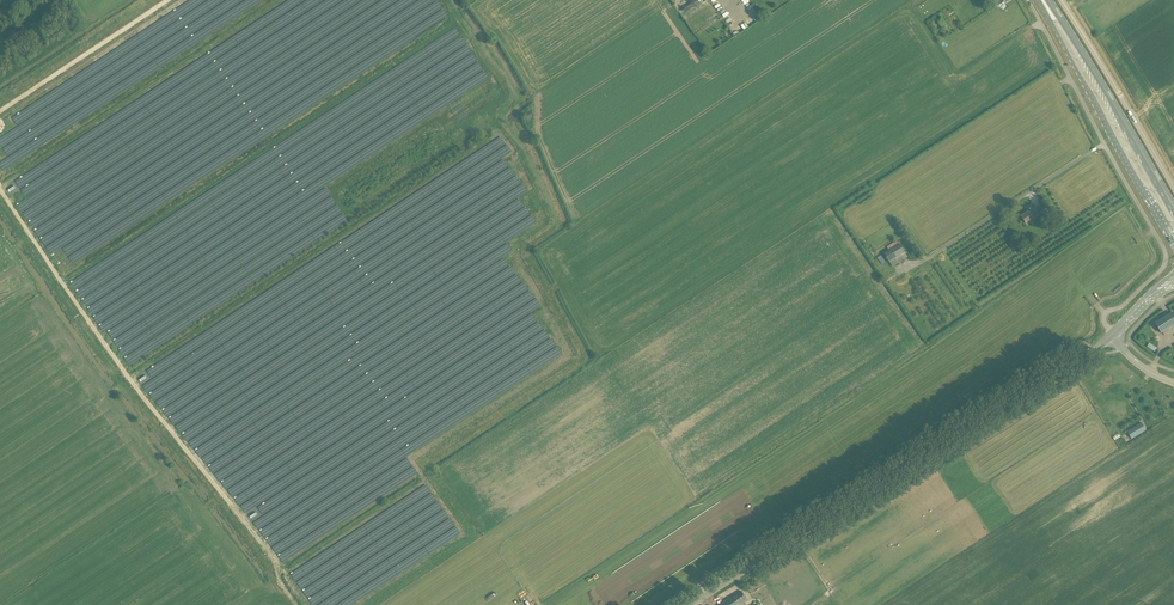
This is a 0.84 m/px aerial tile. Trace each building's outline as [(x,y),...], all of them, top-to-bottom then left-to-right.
[(1026,223),(1034,218),(1035,220),(1040,216),(1032,204),(1027,208),(1029,211),(1021,216),(1026,223)] [(887,247),(889,250),(884,254),(890,262),(905,253),(899,244),(900,244),(897,240),(887,247)] [(1173,315),(1172,313),(1155,323),(1161,333),(1173,325),(1173,315)] [(1148,347),(1156,351),(1158,347),(1150,343),(1148,347)] [(1127,431),(1132,439),(1146,431),(1142,423),(1127,431)] [(30,591),(8,604),(38,604),(30,591)] [(748,601),(742,592),(736,596),(735,595),(719,604),(742,604),(748,601)]
